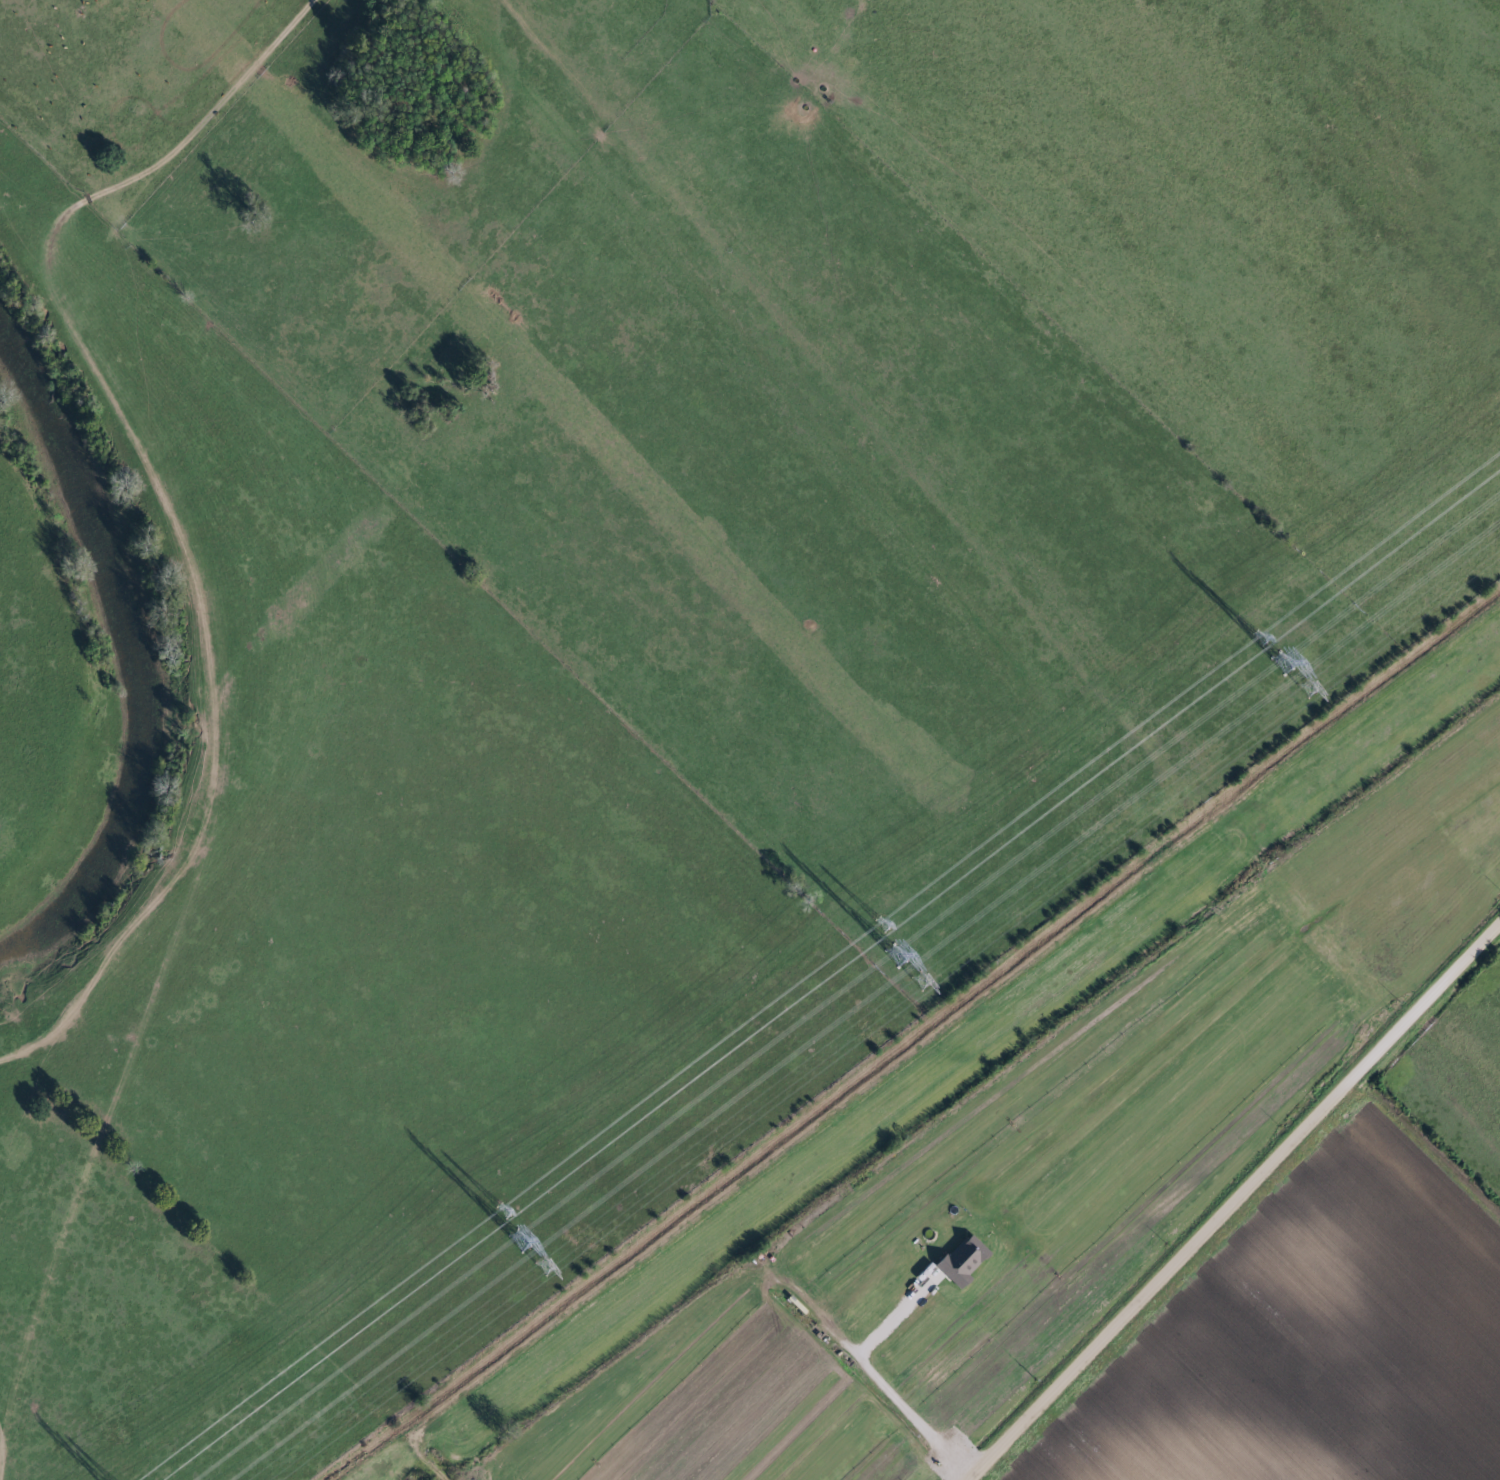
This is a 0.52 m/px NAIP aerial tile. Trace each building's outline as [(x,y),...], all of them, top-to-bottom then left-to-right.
[(943,1276),(957,1289),(968,1277),(965,1274),(987,1251),(965,1231),(932,1267),(933,1267),(925,1276),(934,1285),(943,1276)]
